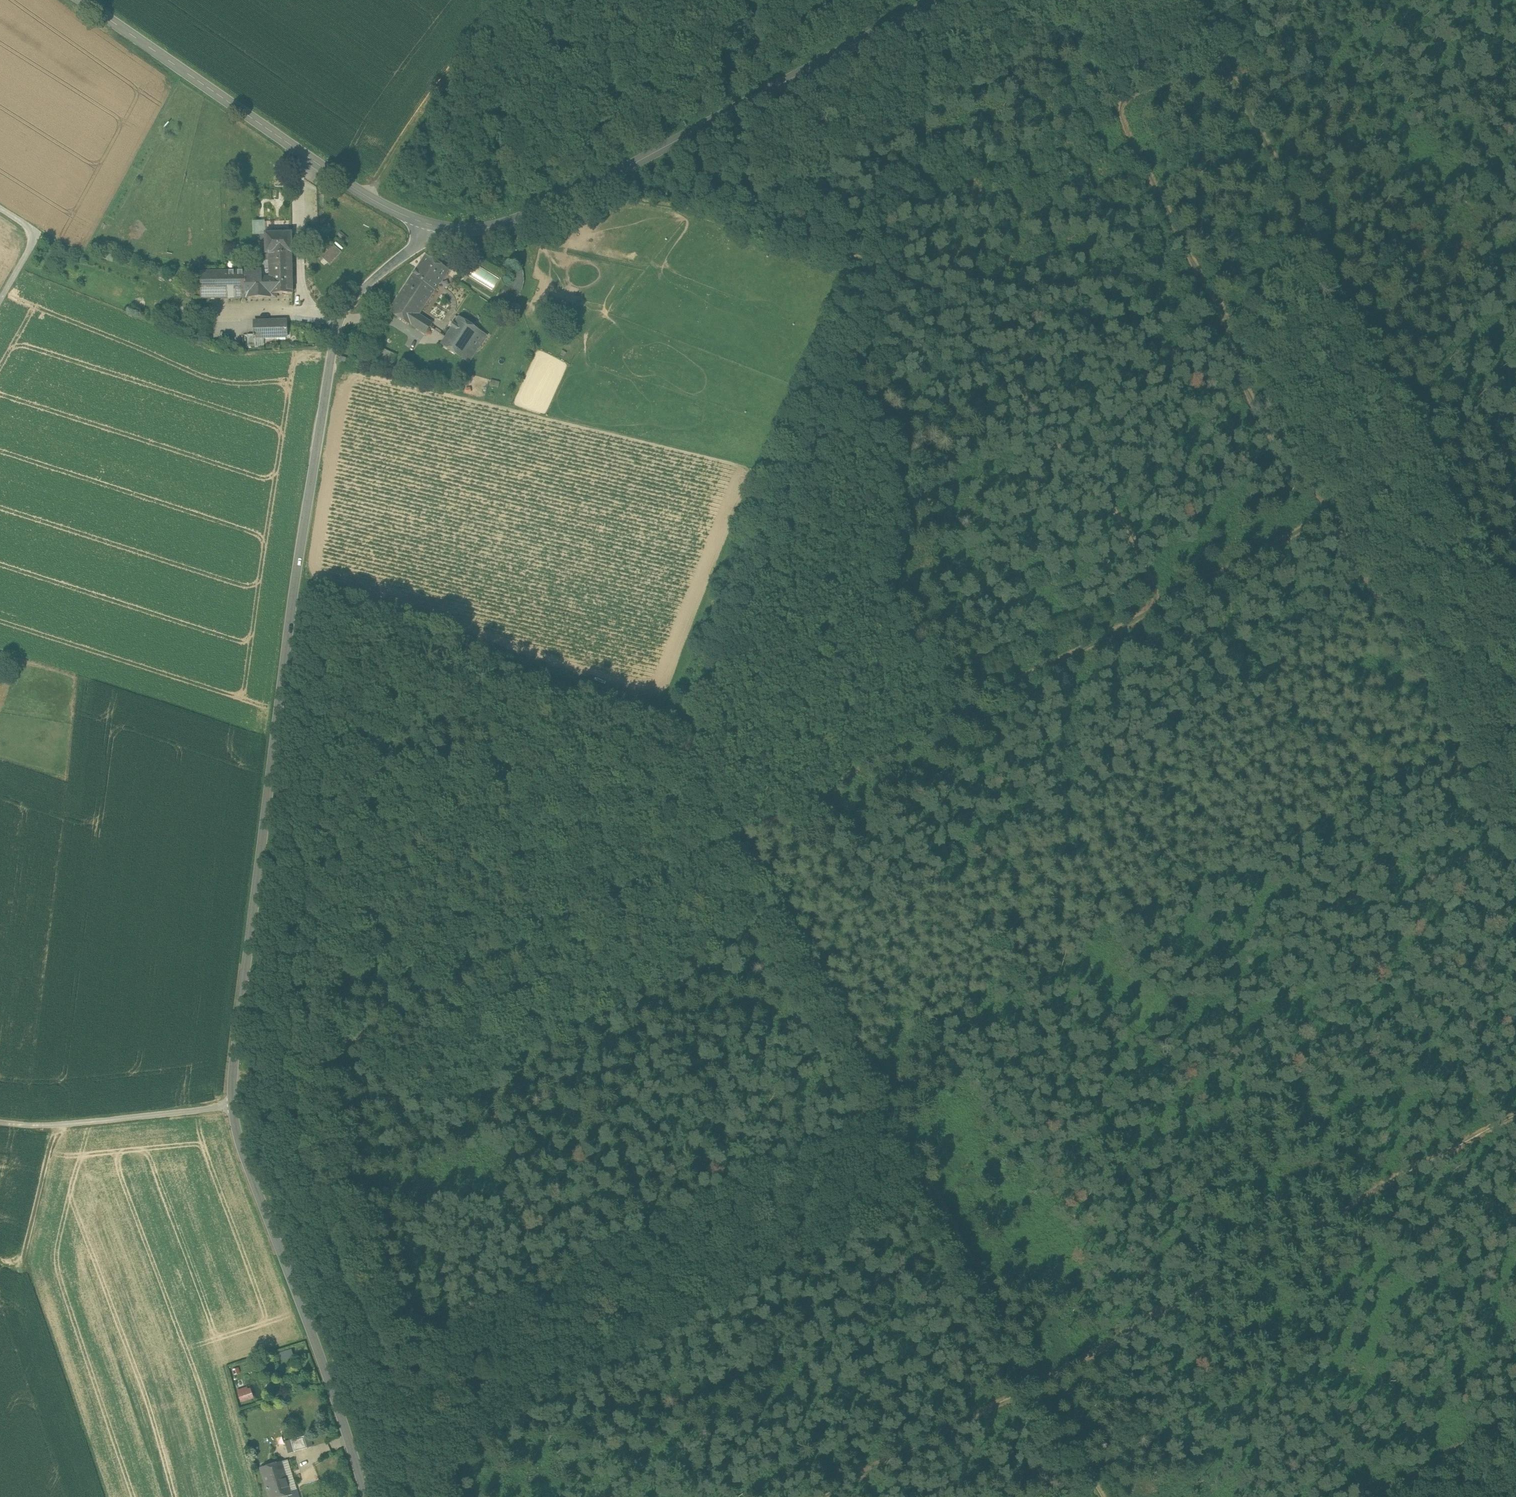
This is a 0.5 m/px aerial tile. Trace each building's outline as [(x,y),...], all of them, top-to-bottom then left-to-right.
[(248,233),(259,233),(265,233),(265,232),(265,218),(248,218),(248,233)] [(283,229),(274,229),(274,232),(265,232),(265,233),(266,252),(266,253),(292,252),(293,252),(292,246),(292,232),(283,232),(283,229)] [(335,244),(323,257),(330,263),(341,250),(335,244)] [(116,254),(104,249),(101,256),(113,261),(116,254)] [(292,252),(266,253),(266,260),(269,259),(269,269),(246,270),(246,297),(276,296),(276,293),(293,292),(292,252)] [(449,269),(426,254),(417,268),(439,283),(440,283),(449,269)] [(493,289),(500,278),(476,264),(470,275),(493,289)] [(417,268),(389,310),(411,325),(412,325),(425,334),(432,322),(419,314),(439,283),(417,268)] [(228,270),(201,271),(201,298),(228,297),(228,270)] [(246,270),(228,270),(228,297),(246,297),(246,270)] [(460,315),(441,344),(471,363),(490,334),(460,315)] [(286,319),(254,320),(254,334),(255,337),(265,337),(287,336),(286,319)] [(254,334),(247,334),(248,346),(255,345),(255,337),(254,334)] [(255,337),(255,345),(265,345),(265,337),(255,337)] [(397,355),(381,348),(377,356),(393,363),(397,355)] [(293,1348),(280,1352),(283,1359),(295,1356),(293,1348)] [(255,1397),(251,1386),(238,1390),(242,1402),(255,1397)] [(313,1446),(309,1432),(303,1433),(304,1436),(307,1448),(313,1446)] [(307,1448),(304,1436),(291,1440),(294,1451),(307,1448)] [(288,1460),(282,1461),(291,1490),(292,1494),(293,1496),(298,1494),(288,1460)] [(282,1461),(260,1467),(269,1496),(288,1496),(288,1495),(292,1494),(291,1490),(282,1461)]
